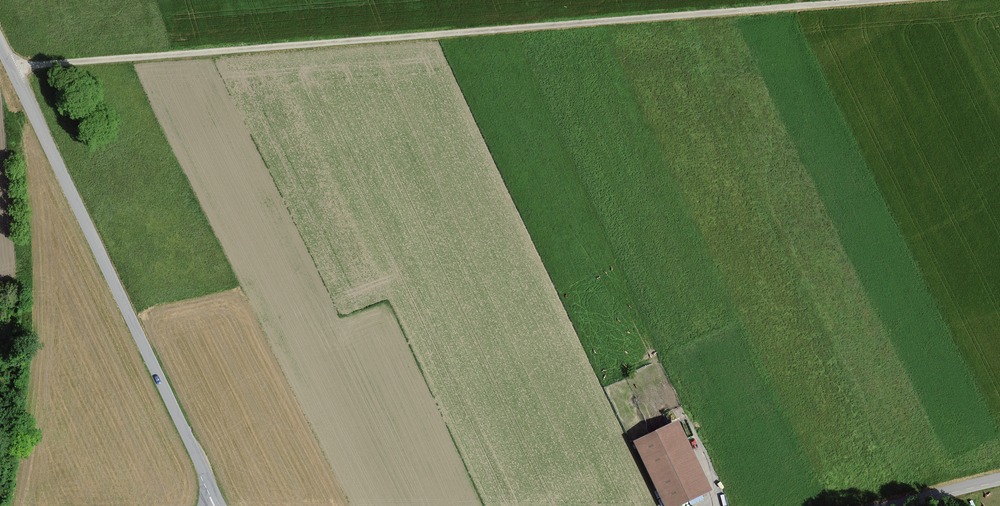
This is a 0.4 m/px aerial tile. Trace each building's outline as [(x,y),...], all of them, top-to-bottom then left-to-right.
[(677,422),(633,443),(662,505),(681,505),(710,493),(677,422)]
